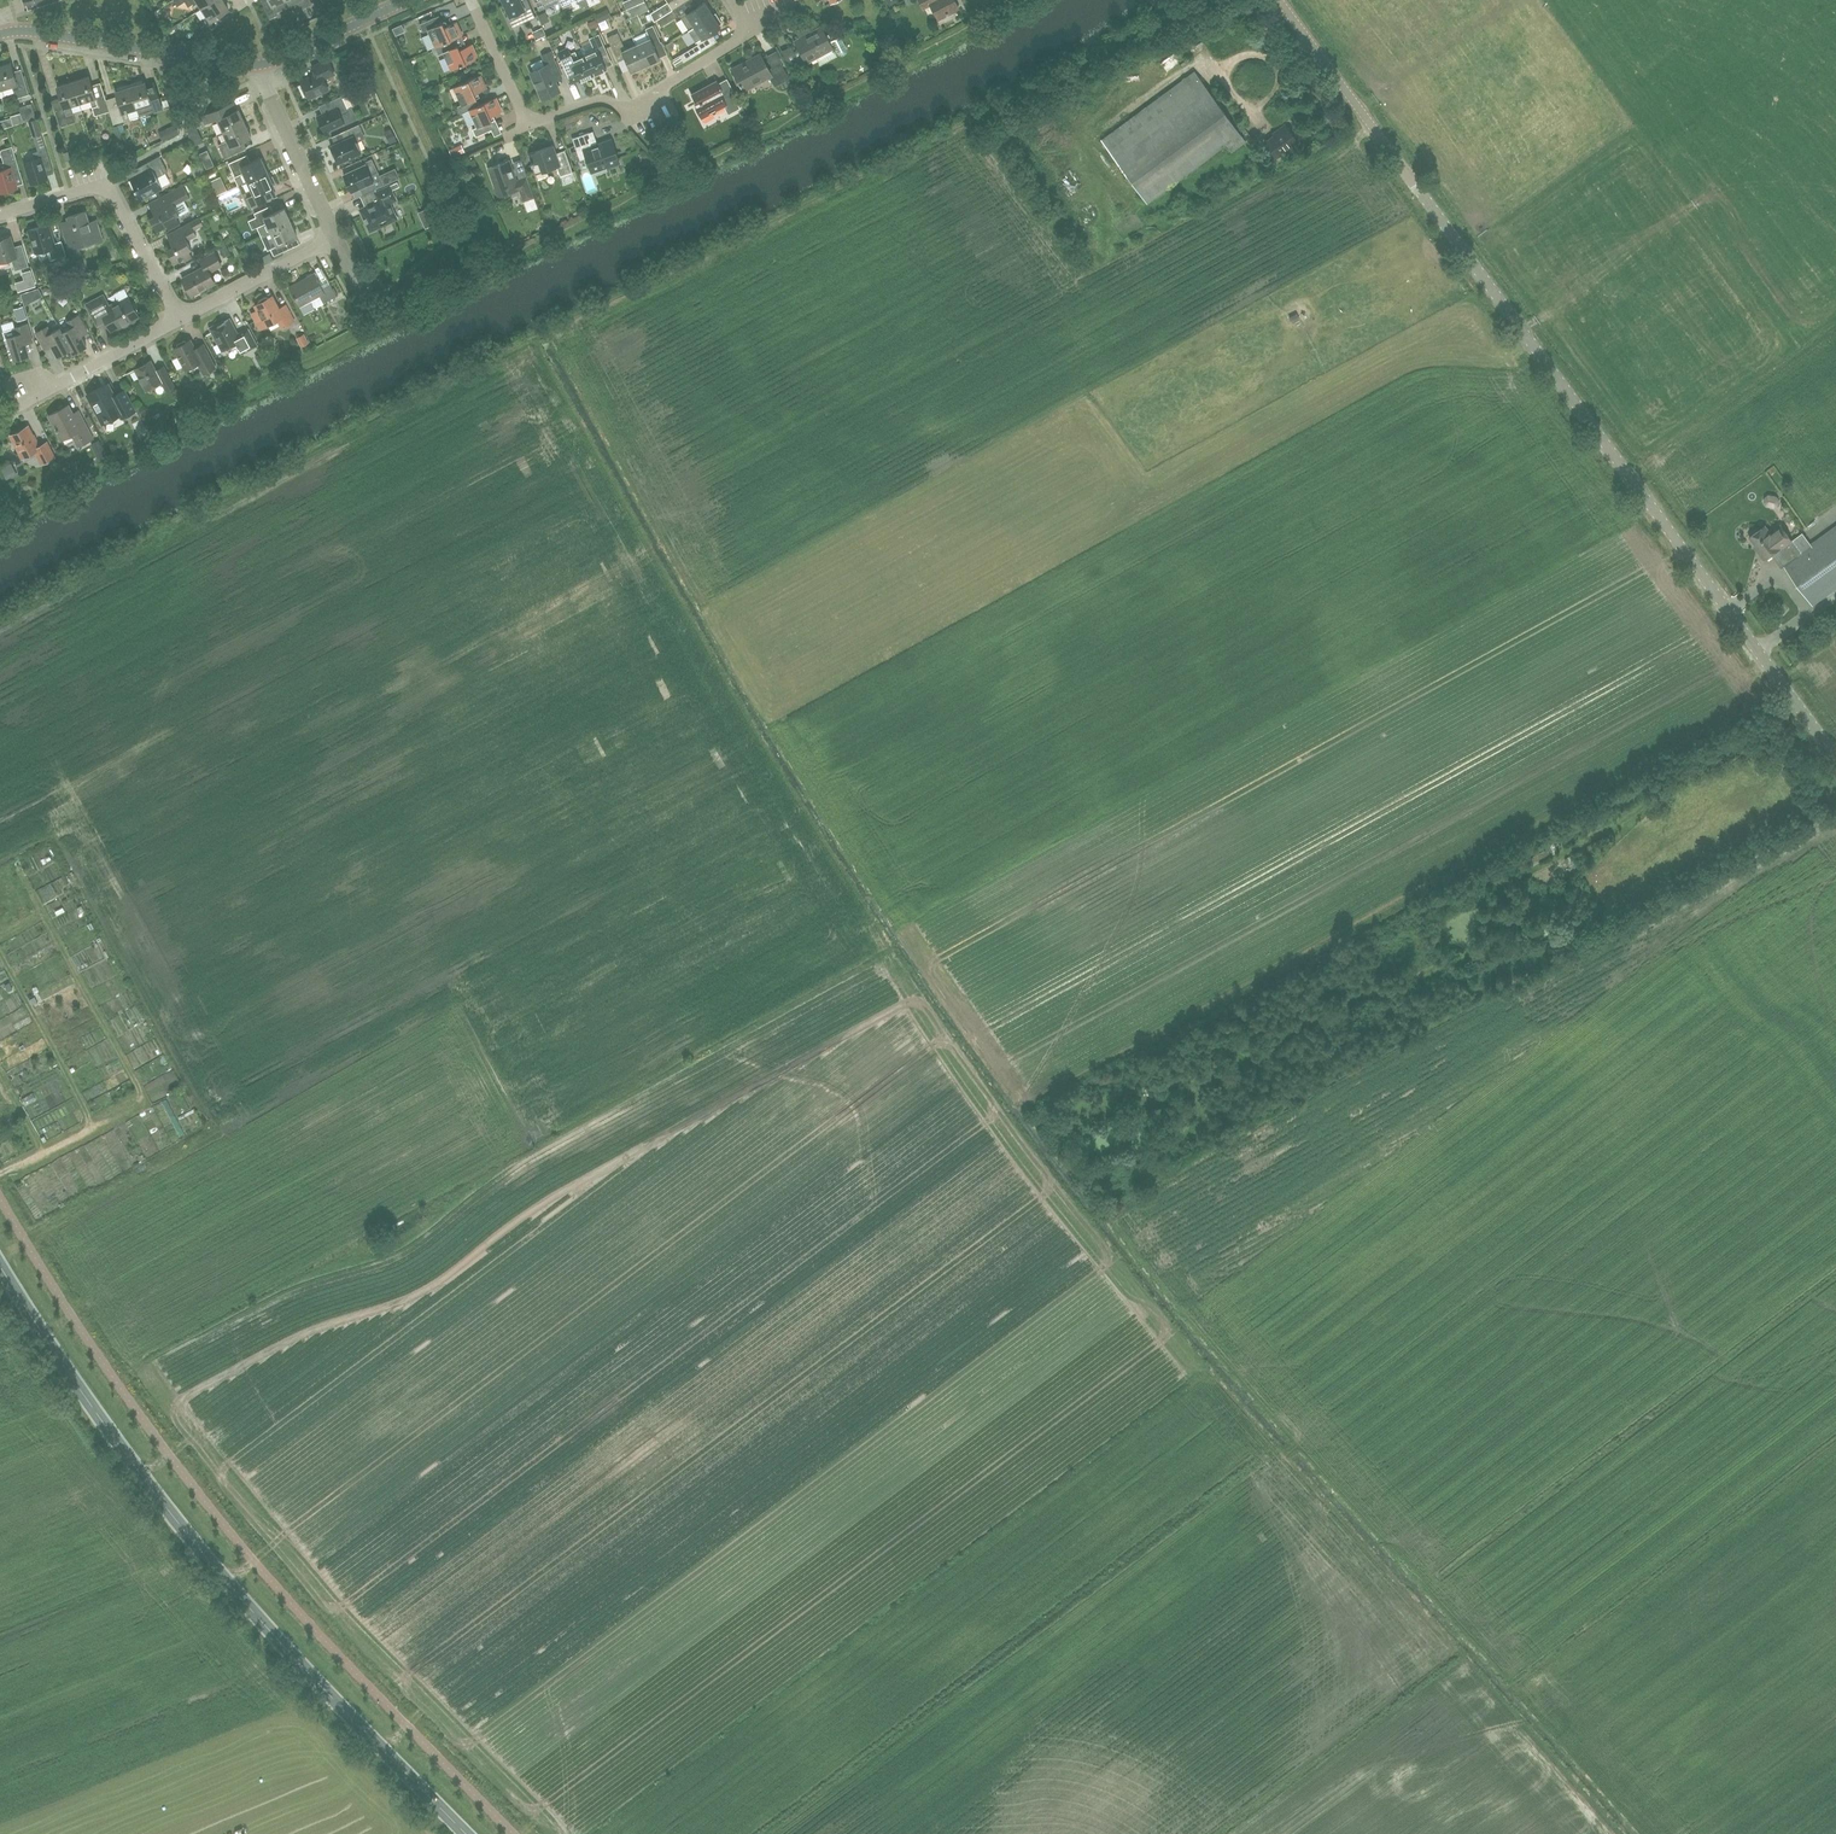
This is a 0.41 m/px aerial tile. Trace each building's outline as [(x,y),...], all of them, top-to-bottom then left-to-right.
[(177,6),(185,1),(188,6),(197,1),(202,9),(215,0),(173,0),(177,6)] [(202,9),(206,16),(200,20),(203,26),(200,28),(204,34),(222,23),(218,17),(228,10),(222,0),(215,0),(202,9)] [(260,1),(269,19),(275,16),(274,13),(289,6),(286,0),(262,0),(260,1)] [(299,11),(306,8),(302,0),(295,0),(299,11)] [(511,15),(508,16),(513,27),(522,22),(523,23),(536,16),(528,0),(522,3),(521,0),(503,0),(511,15)] [(562,5),(560,0),(535,0),(540,10),(559,1),(561,6),(562,5)] [(670,0),(650,13),(654,21),(657,20),(662,16),(675,8),(687,0),(670,0)] [(688,13),(703,0),(692,0),(683,8),(688,13)] [(899,4),(904,13),(913,8),(909,0),(907,0),(899,4)] [(925,8),(932,4),(939,18),(959,8),(955,0),(920,0),(925,8)] [(713,14),(705,2),(682,17),(689,29),(713,14)] [(662,16),(667,23),(680,14),(675,8),(662,16)] [(549,20),(545,11),(537,14),(541,24),(549,20)] [(689,29),(697,41),(712,32),(720,26),(719,24),(722,22),(716,13),(713,14),(689,29)] [(436,47),(456,37),(462,35),(456,21),(444,26),(442,22),(439,24),(436,17),(420,24),(424,32),(428,30),(436,47)] [(401,24),(393,28),(396,34),(398,33),(404,31),(401,24)] [(802,55),(788,62),(795,75),(813,66),(810,61),(816,58),(833,49),(836,47),(839,52),(840,54),(843,54),(845,54),(847,52),(848,50),(848,47),(844,41),(842,35),(831,41),(831,40),(827,33),(822,25),(811,31),(808,26),(796,33),(799,37),(794,40),(799,48),(802,55)] [(537,29),(541,36),(545,34),(541,26),(537,29)] [(647,31),(633,38),(636,45),(637,45),(646,65),(660,58),(659,57),(654,44),(660,42),(653,26),(652,26),(646,29),(647,31)] [(646,65),(637,45),(625,50),(617,32),(607,37),(611,44),(618,61),(626,58),(632,71),(646,65)] [(585,55),(594,75),(607,69),(601,55),(608,52),(600,34),(590,38),(596,50),(585,55)] [(456,37),(436,47),(439,54),(444,52),(452,69),(478,57),(471,44),(460,49),(458,44),(454,46),(450,40),(456,37)] [(698,44),(679,55),(684,62),(693,56),(702,50),(698,44)] [(594,75),(585,55),(578,58),(575,51),(571,53),(569,48),(559,52),(574,83),(580,80),(581,81),(594,75)] [(552,74),(560,71),(551,52),(544,55),(548,64),(532,72),(543,98),(559,90),(552,74)] [(775,86),(789,78),(781,63),(769,69),(761,54),(732,69),(743,90),(770,76),(775,86)] [(324,79),(335,74),(328,59),(312,66),(315,73),(300,80),(309,99),(329,89),(324,79)] [(2,89),(12,86),(16,98),(29,94),(23,75),(15,77),(10,62),(0,66),(0,82),(2,89)] [(1231,150),(1245,140),(1194,71),(1101,140),(1146,201),(1225,143),(1231,150)] [(461,114),(465,112),(470,110),(470,109),(475,106),(472,100),(477,98),(475,93),(486,88),(481,75),(454,87),(462,104),(458,106),(461,114)] [(95,116),(109,111),(104,94),(95,97),(88,77),(73,82),(79,103),(90,100),(95,116)] [(703,118),(725,106),(729,113),(740,107),(731,90),(722,95),(720,91),(722,89),(717,79),(691,93),(698,105),(696,106),(703,118)] [(145,82),(143,82),(142,81),(141,80),(129,84),(140,116),(162,109),(154,81),(146,84),(145,82)] [(79,103),(73,82),(57,86),(63,107),(55,110),(60,127),(76,122),(71,106),(79,103)] [(120,107),(112,109),(116,123),(140,116),(129,84),(118,87),(117,89),(117,90),(115,91),(120,107)] [(351,106),(347,108),(341,97),(330,102),(334,109),(317,117),(324,133),(344,124),(344,125),(357,119),(351,106)] [(470,109),(470,110),(477,126),(473,128),(477,136),(492,129),(489,122),(492,120),(490,116),(502,110),(496,97),(475,106),(470,109)] [(201,117),(205,124),(217,119),(224,133),(245,123),(238,109),(234,101),(201,117)] [(41,134),(36,118),(32,104),(19,107),(24,122),(28,121),(33,136),(41,134)] [(245,123),(224,133),(227,140),(218,145),(221,151),(225,159),(241,152),(238,144),(252,137),(245,123)] [(1285,124),(1277,130),(1278,132),(1265,142),(1276,157),(1290,146),(1293,150),(1307,140),(1299,129),(1292,134),(1285,124)] [(353,136),(362,132),(359,125),(343,132),(346,140),(331,147),(338,163),(361,153),(353,136)] [(385,135),(390,144),(397,141),(392,131),(385,135)] [(572,138),(577,150),(571,152),(575,162),(585,158),(590,172),(618,161),(610,139),(594,145),(589,132),(572,138)] [(560,176),(573,171),(565,150),(557,153),(554,144),(529,153),(532,161),(531,162),(532,164),(533,164),(537,173),(547,170),(548,172),(554,169),(554,167),(557,166),(560,176)] [(17,188),(13,175),(20,173),(15,156),(12,146),(2,149),(0,152),(3,160),(2,160),(3,163),(0,163),(0,193),(17,188)] [(495,159),(513,159),(513,146),(495,146),(495,159)] [(42,162),(49,159),(46,149),(33,153),(35,160),(24,163),(30,184),(48,178),(42,162)] [(66,161),(71,159),(69,151),(63,153),(66,161)] [(239,185),(268,172),(261,158),(251,162),(247,155),(229,164),(239,185)] [(156,178),(168,172),(159,157),(140,167),(144,173),(131,180),(136,189),(134,189),(139,199),(161,187),(156,178)] [(357,165),(359,168),(343,175),(351,192),(360,188),(363,195),(383,185),(371,159),(357,165)] [(524,200),(533,197),(526,177),(517,180),(510,160),(489,168),(499,196),(520,188),(524,200)] [(268,172),(239,185),(244,196),(249,207),(267,199),(269,198),(265,190),(272,187),(274,186),(274,185),(276,184),(272,176),(270,177),(268,172)] [(389,185),(375,192),(378,200),(365,207),(359,209),(370,231),(397,218),(394,212),(389,202),(396,199),(391,190),(399,186),(397,181),(389,185)] [(150,219),(158,233),(168,227),(170,230),(180,224),(176,216),(180,214),(175,206),(190,198),(183,185),(148,204),(155,216),(150,219)] [(261,236),(271,232),(291,222),(284,208),(274,213),(271,206),(255,214),(260,225),(257,227),(261,236)] [(91,230),(88,221),(85,212),(68,218),(73,235),(66,237),(72,258),(80,255),(77,246),(102,238),(98,228),(91,230)] [(204,225),(200,218),(167,236),(173,247),(167,250),(174,264),(183,259),(184,262),(192,258),(189,251),(191,249),(187,241),(197,236),(194,230),(204,225)] [(291,222),(271,232),(275,240),(268,243),(274,256),(290,248),(287,242),(297,237),(291,222)] [(37,253),(38,252),(41,263),(51,260),(52,260),(67,256),(62,241),(54,243),(48,224),(29,230),(37,253)] [(29,266),(22,244),(14,247),(11,235),(0,239),(0,263),(11,259),(15,271),(29,266)] [(226,245),(219,248),(224,257),(230,254),(226,245)] [(209,272),(221,265),(214,253),(200,261),(204,267),(182,279),(191,296),(215,283),(209,272)] [(75,275),(87,272),(82,258),(71,261),(75,275)] [(303,312),(306,313),(313,309),(324,303),(328,300),(329,303),(335,300),(333,297),(336,296),(329,281),(321,286),(314,274),(289,287),(303,312)] [(103,295),(86,304),(97,326),(106,321),(110,329),(127,320),(128,323),(140,317),(128,296),(109,306),(103,295)] [(259,301),(258,304),(255,305),(257,309),(250,313),(259,330),(266,326),(278,320),(282,327),(294,321),(285,305),(279,309),(272,296),(269,298),(266,297),(259,301)] [(13,309),(17,321),(27,318),(23,306),(13,309)] [(62,332),(71,349),(73,353),(87,346),(81,335),(88,332),(79,315),(68,321),(71,327),(62,332)] [(242,354),(257,345),(248,329),(237,335),(228,319),(215,326),(217,329),(213,331),(223,350),(236,344),(242,354)] [(26,344),(33,342),(27,324),(15,328),(3,332),(5,339),(8,338),(15,360),(29,355),(26,344)] [(57,356),(71,349),(62,332),(60,328),(51,333),(48,327),(36,333),(45,349),(52,346),(57,356)] [(301,346),(309,342),(304,333),(296,337),(301,346)] [(194,347),(190,340),(174,348),(179,356),(172,360),(177,369),(184,366),(186,370),(198,363),(204,374),(215,368),(202,343),(194,347)] [(167,390),(175,386),(164,365),(155,369),(151,361),(135,370),(146,391),(162,382),(167,390)] [(114,396),(108,384),(87,395),(101,422),(119,413),(122,418),(135,411),(124,390),(114,396)] [(82,445),(93,439),(81,416),(75,419),(67,405),(49,415),(62,440),(72,434),(76,442),(79,440),(82,445)] [(89,427),(93,424),(89,416),(85,418),(89,427)] [(131,424),(133,428),(143,423),(141,418),(131,424)] [(43,464),(54,458),(47,444),(39,448),(27,427),(11,436),(23,458),(36,451),(43,464)] [(0,470),(3,476),(6,481),(7,480),(17,475),(11,463),(1,468),(1,469),(0,470)] [(1771,506),(1781,508),(1783,501),(1773,499),(1771,506)] [(1769,532),(1765,526),(1750,537),(1760,550),(1758,551),(1764,559),(1772,554),(1775,559),(1778,557),(1812,604),(1835,587),(1835,527),(1797,555),(1789,542),(1792,540),(1781,524),(1769,532)]
